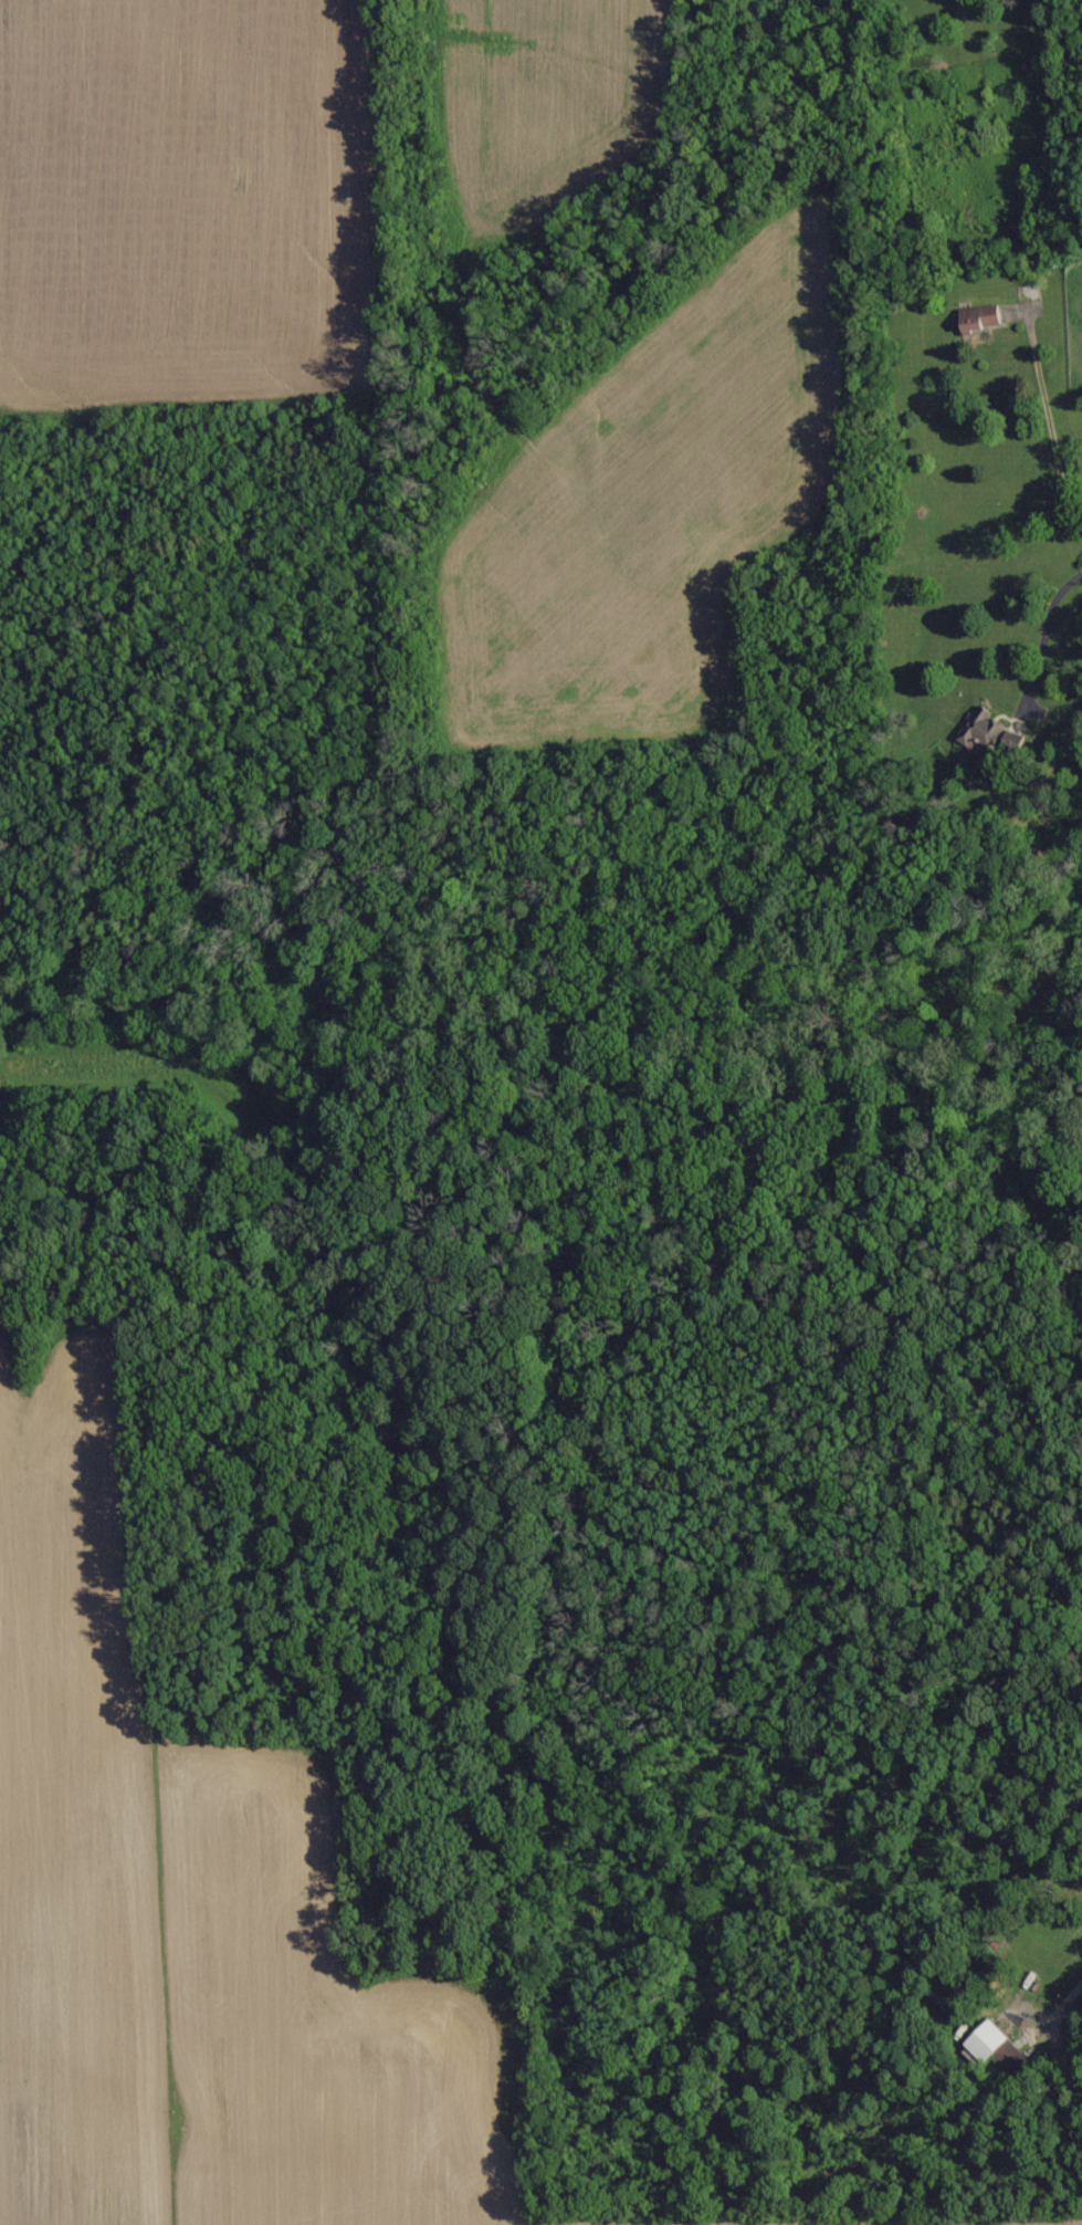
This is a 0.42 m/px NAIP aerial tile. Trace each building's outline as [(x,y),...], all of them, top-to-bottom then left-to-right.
[(966,310),(969,331),(1005,326),(1002,305),(966,310)] [(962,741),(967,744),(973,732),(996,744),(998,738),(1022,750),(1028,738),(976,712),(962,741)] [(990,2065),(1014,2037),(992,2019),(968,2047),(990,2065)]
